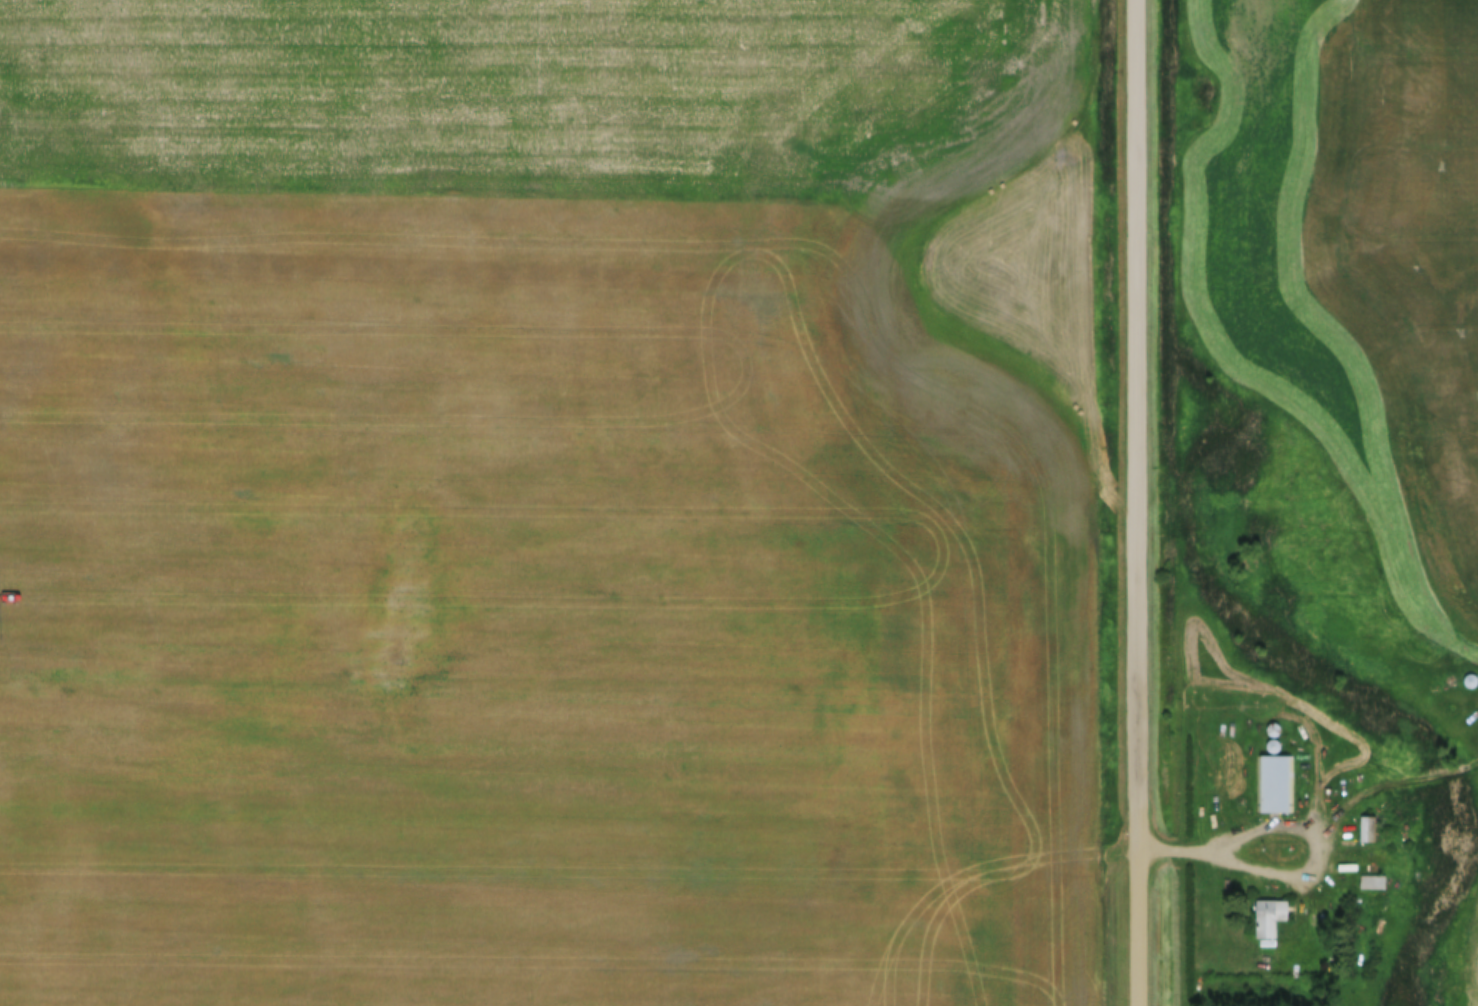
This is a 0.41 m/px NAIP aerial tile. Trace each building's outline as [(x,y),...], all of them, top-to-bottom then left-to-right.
[(1477,690),(1477,681),(1469,681),(1468,689),(1477,690)] [(1257,817),(1291,817),(1291,758),(1257,758),(1257,817)] [(1376,847),(1376,820),(1361,820),(1361,847),(1376,847)] [(1386,879),(1361,879),(1361,893),(1386,893),(1386,879)] [(1290,924),(1290,904),(1257,904),(1257,943),(1278,943),(1278,924),(1290,924)]
